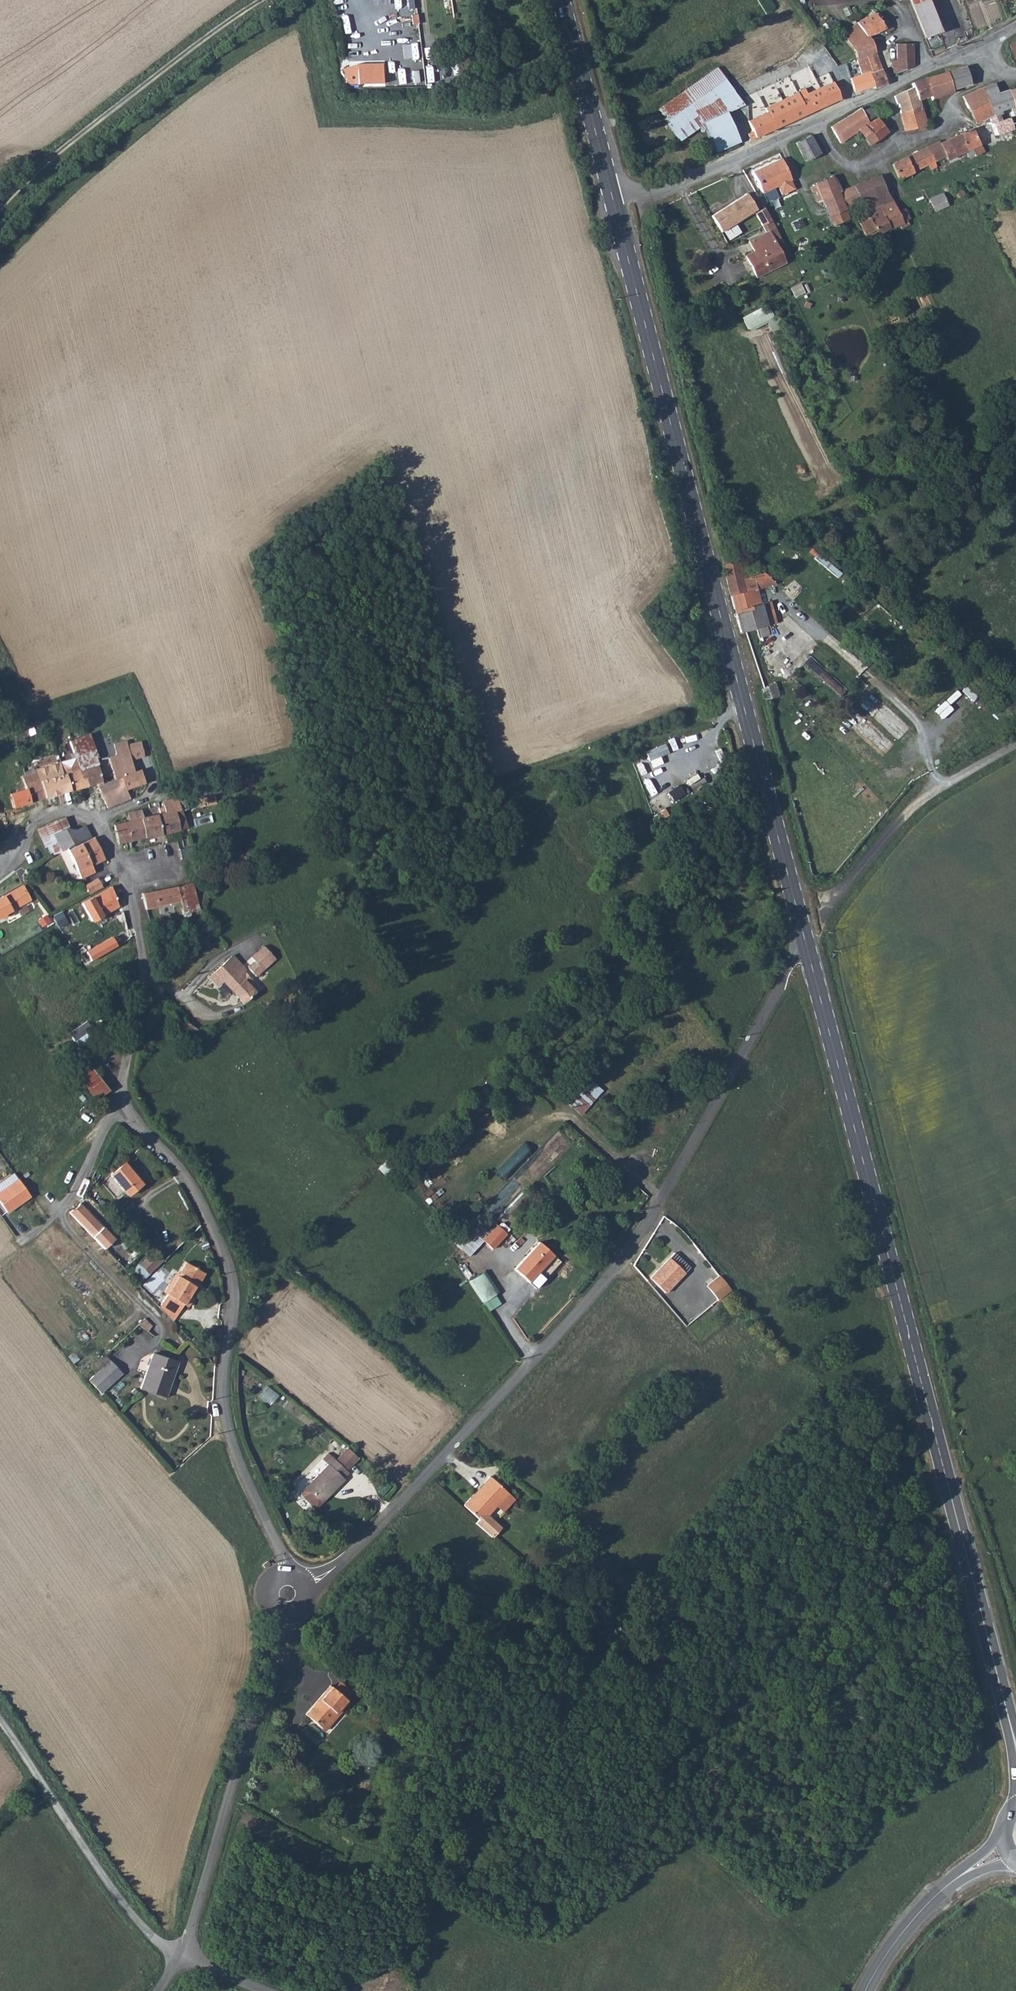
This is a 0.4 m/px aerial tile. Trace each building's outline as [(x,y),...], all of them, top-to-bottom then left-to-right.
[(913,9),(928,3),(935,0),(910,0),(913,9)] [(928,3),(913,9),(925,42),(940,36),(928,3)] [(874,13),(856,22),(865,38),(872,36),(883,30),(885,35),(895,30),(892,24),(888,21),(879,23),(874,13)] [(850,47),(855,61),(874,55),(869,41),(867,42),(865,38),(856,22),(842,33),(850,47)] [(349,57),(357,55),(354,38),(346,39),(349,57)] [(893,77),(913,68),(913,46),(896,46),(897,60),(890,61),(893,77)] [(874,55),(855,61),(859,76),(880,71),(874,55)] [(383,64),(358,65),(359,86),(384,85),(383,64)] [(699,124),(701,123),(709,120),(724,114),(745,106),(723,81),(714,69),(655,111),(671,135),(696,118),(699,124)] [(946,74),(950,91),(969,86),(965,69),(946,74)] [(848,80),(854,94),(872,86),(873,89),(886,85),(881,72),(848,80)] [(951,93),(950,91),(946,74),(924,80),(931,99),(932,100),(951,93)] [(918,103),(931,99),(924,80),(912,85),(913,89),(893,98),(896,108),(899,107),(900,117),(920,110),(918,103)] [(830,81),(796,97),(797,100),(832,85),(830,81)] [(766,113),(774,131),(845,98),(840,90),(835,92),(832,85),(797,100),(796,97),(794,93),(763,107),(766,113)] [(1014,107),(1009,93),(999,96),(995,86),(983,91),(994,117),(1001,114),(1000,113),(1014,107)] [(994,117),(983,91),(963,98),(977,124),(982,122),(994,117)] [(888,113),(883,104),(874,108),(879,116),(888,113)] [(869,122),(876,117),(869,109),(863,113),(869,122)] [(866,123),(869,122),(863,113),(861,110),(830,129),(838,145),(859,129),(866,123)] [(905,133),(925,126),(920,110),(900,117),(905,133)] [(982,122),(989,138),(1010,130),(1015,127),(1015,125),(1011,112),(995,118),(994,117),(982,122)] [(752,132),(756,139),(774,131),(766,113),(747,121),(752,132)] [(701,123),(715,154),(737,143),(724,114),(709,120),(701,123)] [(887,134),(876,117),(869,122),(866,123),(877,139),(878,141),(887,134)] [(870,145),(877,139),(866,123),(859,129),(870,145)] [(971,149),(979,145),(973,129),(961,134),(968,150),(971,149)] [(746,134),(748,142),(756,139),(752,132),(746,134)] [(974,154),(971,149),(968,150),(961,134),(940,143),(939,141),(926,148),(934,162),(945,156),(946,159),(965,152),(967,157),(970,156),(974,154)] [(795,145),(804,162),(818,154),(809,137),(795,145)] [(849,162),(858,156),(852,147),(843,153),(849,162)] [(934,162),(926,148),(892,165),(898,179),(928,165),(932,174),(939,172),(934,162)] [(763,194),(789,182),(780,161),(753,173),(763,194)] [(806,171),(810,179),(812,178),(828,171),(825,165),(821,163),(806,171)] [(812,178),(816,187),(832,180),(828,171),(812,178)] [(875,195),(886,190),(879,177),(869,182),(875,195)] [(818,203),(824,201),(839,195),(832,180),(816,187),(811,189),(813,195),(819,192),(821,195),(815,198),(818,203)] [(860,202),(875,195),(869,182),(854,188),(860,202)] [(846,208),(860,202),(854,188),(839,195),(846,208)] [(877,234),(890,229),(885,217),(898,211),(893,201),(886,190),(875,195),(860,202),(865,213),(867,218),(860,222),(867,238),(873,236),(875,240),(879,238),(877,234)] [(930,200),(935,211),(948,205),(943,194),(930,200)] [(824,201),(834,225),(849,219),(845,209),(846,208),(839,195),(824,201)] [(742,198),(707,219),(715,235),(752,213),(742,198)] [(885,217),(890,229),(900,224),(902,228),(909,224),(907,220),(910,219),(905,208),(898,211),(885,217)] [(772,224),(765,212),(755,217),(762,229),(763,229),(772,224)] [(857,216),(860,222),(867,218),(865,213),(857,216)] [(766,235),(775,230),(772,224),(763,229),(766,235)] [(764,236),(769,245),(776,242),(771,232),(766,235),(764,236)] [(778,267),(769,245),(764,236),(744,244),(749,254),(739,259),(749,280),(778,267)] [(768,321),(773,331),(782,327),(769,301),(743,315),(750,330),(768,321)] [(721,563),(731,560),(729,551),(718,555),(721,563)] [(740,580),(746,578),(740,557),(731,560),(721,563),(726,579),(739,575),(740,580)] [(756,590),(776,586),(763,574),(746,578),(740,580),(739,575),(726,579),(741,632),(765,626),(756,590)] [(815,666),(817,659),(808,656),(806,664),(815,666)] [(777,682),(762,685),(764,698),(779,695),(777,682)] [(840,716),(884,755),(911,724),(867,685),(840,716)] [(76,755),(80,768),(98,763),(96,756),(90,737),(89,734),(71,740),(76,755)] [(117,744),(119,750),(121,761),(146,756),(142,741),(129,744),(128,741),(117,744)] [(98,763),(102,777),(118,773),(111,752),(96,756),(98,763)] [(62,765),(69,786),(84,782),(80,768),(76,755),(72,756),(61,760),(62,765)] [(80,768),(84,782),(102,777),(98,763),(80,768)] [(36,772),(44,793),(69,786),(62,765),(36,772)] [(648,765),(639,769),(645,786),(655,782),(648,765)] [(141,768),(118,773),(125,788),(129,786),(129,784),(134,783),(134,785),(144,783),(143,778),(147,777),(145,769),(142,770),(141,768)] [(28,774),(24,772),(22,773),(22,777),(25,779),(34,797),(44,793),(36,772),(28,774)] [(96,782),(107,803),(129,795),(125,788),(118,773),(102,777),(102,780),(96,782)] [(146,809),(144,803),(123,808),(125,817),(130,839),(176,828),(172,811),(181,809),(177,799),(167,802),(168,805),(164,806),(165,811),(153,813),(151,808),(146,809)] [(185,826),(181,809),(172,811),(176,828),(185,826)] [(46,844),(48,843),(57,839),(54,831),(71,824),(67,815),(44,823),(41,826),(47,837),(43,840),(46,844)] [(130,839),(125,817),(112,821),(118,842),(123,841),(125,849),(130,848),(128,839),(130,839)] [(57,839),(64,852),(68,850),(67,848),(92,835),(86,824),(74,829),(71,824),(54,831),(57,839)] [(94,864),(105,858),(95,837),(71,849),(82,876),(96,869),(94,864)] [(48,843),(52,850),(53,851),(58,849),(61,853),(64,852),(57,839),(48,843)] [(91,891),(103,885),(99,878),(87,884),(91,891)] [(179,897),(182,911),(196,908),(189,879),(176,883),(179,897)] [(5,915),(5,908),(29,894),(22,882),(0,894),(0,918),(5,915)] [(169,885),(172,899),(179,897),(176,883),(169,885)] [(112,884),(86,897),(94,915),(121,901),(112,884)] [(146,905),(172,899),(169,885),(154,889),(153,885),(139,889),(140,893),(143,893),(146,905)] [(113,935),(87,950),(92,959),(118,944),(113,935)] [(255,964),(248,969),(254,977),(274,960),(264,948),(251,959),(255,964)] [(222,979),(241,1002),(252,993),(245,984),(250,980),(244,972),(246,971),(237,960),(233,955),(227,960),(208,975),(216,984),(222,979)] [(84,1058),(71,1068),(97,1101),(107,1087),(84,1058)] [(587,1076),(568,1102),(583,1113),(603,1087),(587,1076)] [(119,1156),(105,1169),(123,1188),(136,1175),(119,1156)] [(13,1172),(0,1181),(0,1204),(4,1210),(28,1196),(13,1172)] [(82,1200),(69,1212),(105,1248),(117,1236),(82,1200)] [(482,1243),(496,1229),(492,1226),(478,1240),(482,1243)] [(501,1234),(496,1229),(482,1243),(488,1248),(501,1234)] [(148,1267),(169,1245),(160,1236),(139,1258),(148,1267)] [(537,1240),(513,1266),(526,1278),(551,1251),(537,1240)] [(683,1247),(677,1253),(692,1268),(698,1262),(683,1247)] [(692,1268),(677,1253),(653,1277),(668,1293),(692,1268)] [(158,1302),(174,1318),(184,1300),(186,1301),(191,1293),(188,1291),(185,1289),(191,1279),(194,1280),(201,1267),(184,1258),(175,1271),(172,1278),(168,1276),(161,1287),(165,1290),(158,1302)] [(483,1300),(499,1291),(485,1269),(469,1279),(483,1300)] [(706,1287),(718,1298),(729,1287),(717,1275),(706,1287)] [(185,1289),(188,1291),(194,1280),(191,1279),(185,1289)] [(144,1387),(165,1394),(177,1358),(155,1351),(144,1387)] [(127,1373),(112,1360),(94,1381),(107,1393),(127,1373)] [(267,1384),(260,1394),(272,1402),(278,1393),(267,1384)] [(340,1446),(335,1452),(346,1460),(351,1454),(340,1446)] [(335,1452),(329,1460),(340,1468),(346,1460),(335,1452)] [(296,1497),(312,1509),(330,1487),(329,1486),(336,1477),(334,1475),(340,1468),(329,1460),(324,1457),(320,1462),(321,1464),(296,1494),(298,1495),(296,1497)] [(329,1486),(330,1487),(337,1478),(336,1477),(329,1486)] [(475,1523),(492,1538),(500,1527),(487,1516),(495,1506),(507,1493),(488,1477),(482,1485),(484,1487),(472,1500),(470,1499),(463,1506),(479,1520),(475,1523)] [(507,1493),(495,1506),(504,1513),(514,1500),(507,1493)] [(322,1698),(310,1712),(323,1725),(340,1706),(343,1708),(351,1700),(333,1683),(321,1697),(322,1698)] [(326,1727),(343,1708),(340,1706),(323,1725),(326,1727)]
